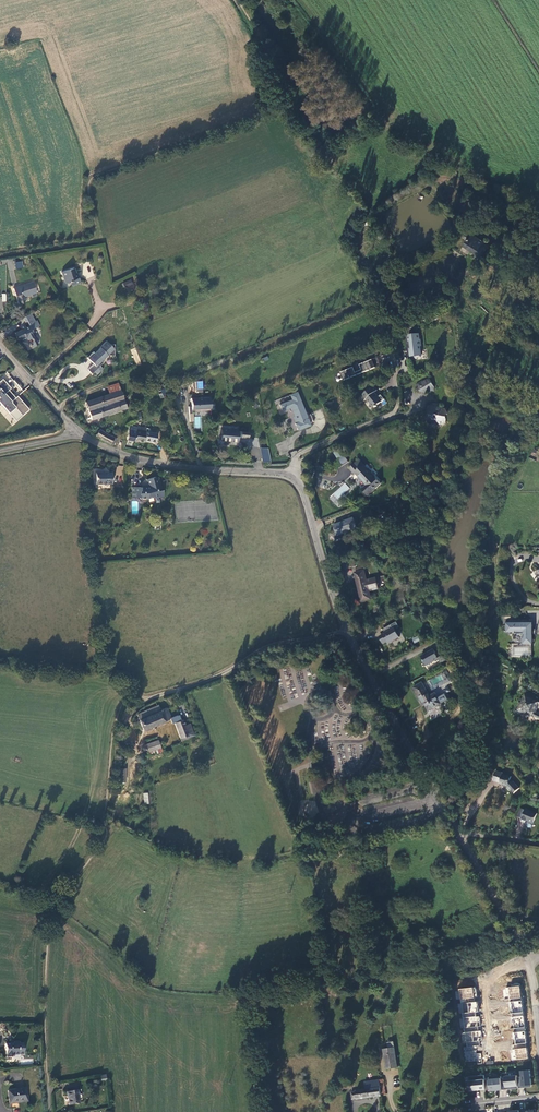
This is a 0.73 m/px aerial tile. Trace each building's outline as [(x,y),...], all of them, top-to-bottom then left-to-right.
[(515,239),(525,232),(521,227),(512,234),(515,239)] [(463,249),(481,260),(489,246),(471,235),(463,249)] [(16,269),(23,267),(22,261),(15,262),(16,269)] [(74,268),(63,272),(67,283),(72,281),(73,285),(80,283),(76,272),(75,273),(74,268)] [(33,283),(13,289),(17,300),(19,305),(22,304),(24,302),(22,298),(36,294),(33,283)] [(430,310),(423,314),(426,319),(433,315),(430,310)] [(31,313),(22,318),(25,323),(27,322),(29,326),(25,328),(25,327),(20,329),(21,331),(15,334),(18,340),(21,339),(23,342),(27,341),(29,341),(30,344),(36,341),(38,340),(36,336),(33,338),(31,334),(34,333),(32,329),(38,326),(35,320),(31,313)] [(420,334),(407,335),(409,358),(422,356),(421,347),(422,347),(421,340),(420,340),(420,334)] [(112,346),(109,343),(96,354),(95,353),(89,358),(95,365),(89,371),(92,375),(104,364),(103,362),(109,357),(116,357),(116,347),(112,346)] [(132,348),(135,365),(141,364),(139,347),(132,348)] [(353,368),(340,373),(344,381),(376,368),(372,360),(359,365),(361,370),(355,373),(353,368)] [(418,377),(421,382),(424,381),(429,378),(426,372),(418,377)] [(424,381),(430,391),(434,392),(435,388),(429,378),(424,381)] [(14,413),(24,405),(18,397),(16,399),(10,392),(12,390),(4,380),(0,383),(0,390),(3,394),(2,394),(0,392),(0,405),(8,415),(13,411),(14,413)] [(195,381),(196,393),(204,392),(203,381),(195,381)] [(421,382),(415,385),(417,390),(417,391),(426,394),(427,393),(430,391),(424,381),(421,382)] [(120,390),(118,383),(106,386),(108,394),(120,390)] [(377,391),(374,386),(360,398),(363,402),(366,399),(374,409),(385,400),(381,395),(378,397),(375,393),(377,391)] [(120,390),(108,394),(84,402),(90,421),(126,409),(120,390)] [(281,412),(289,409),(293,417),(291,418),(294,423),(293,424),(296,431),(309,426),(309,425),(305,416),(304,413),(296,392),(288,395),(290,400),(278,405),(281,412)] [(191,400),(192,413),(211,412),(210,399),(191,400)] [(429,407),(427,414),(426,419),(429,422),(435,420),(436,422),(438,422),(438,424),(442,426),(446,424),(447,420),(446,418),(447,416),(449,414),(447,412),(448,409),(442,408),(434,407),(433,404),(429,407)] [(29,411),(24,405),(14,413),(13,411),(8,415),(15,422),(15,423),(29,411)] [(307,412),(304,413),(305,416),(309,425),(314,423),(310,414),(308,415),(307,412)] [(126,441),(132,442),(134,443),(134,440),(138,440),(143,441),(145,428),(137,426),(137,428),(129,427),(126,441)] [(249,432),(222,430),(221,441),(231,441),(231,442),(238,443),(239,438),(249,439),(249,432)] [(95,437),(113,447),(117,440),(99,431),(95,437)] [(260,448),(262,462),(270,462),(268,448),(260,448)] [(338,469),(349,462),(345,456),(333,463),(338,469)] [(366,485),(361,490),(367,497),(382,484),(364,464),(359,459),(349,469),(354,475),(355,474),(366,485)] [(112,484),(111,472),(95,472),(96,484),(112,484)] [(134,487),(134,491),(134,492),(136,492),(136,497),(136,498),(138,498),(144,498),(145,498),(150,495),(153,498),(158,497),(156,490),(159,490),(158,484),(160,484),(158,477),(155,476),(146,479),(148,486),(141,487),(134,487)] [(353,518),(334,525),(335,532),(337,539),(342,538),(342,535),(356,530),(354,524),(356,524),(353,518)] [(353,560),(342,562),(343,569),(355,567),(353,560)] [(370,592),(379,590),(376,578),(367,580),(364,570),(363,570),(362,566),(355,568),(356,571),(353,572),(361,603),(372,601),(370,592)] [(509,622),(507,622),(506,632),(515,632),(515,633),(523,633),(523,643),(533,643),(533,634),(536,634),(536,629),(533,629),(533,622),(532,622),(532,619),(509,619),(509,622)] [(385,632),(378,636),(383,644),(388,641),(389,643),(401,637),(397,629),(400,627),(397,621),(383,629),(385,632)] [(434,650),(421,657),(423,661),(422,662),(425,667),(435,662),(436,663),(440,661),(441,663),(446,661),(441,652),(436,655),(434,650)] [(437,698),(434,694),(429,697),(422,683),(414,688),(423,705),(424,704),(428,711),(446,701),(443,695),(437,698)] [(523,691),(525,696),(520,709),(517,708),(515,711),(521,714),(522,711),(534,717),(536,711),(537,708),(538,709),(538,702),(536,701),(537,700),(533,698),(532,699),(529,698),(530,694),(523,691)] [(143,730),(170,718),(165,709),(160,711),(158,705),(136,714),(143,730)] [(170,718),(172,724),(174,723),(180,738),(188,735),(189,737),(191,737),(188,729),(185,730),(184,726),(182,720),(181,720),(180,720),(177,715),(175,716),(170,718)] [(148,752),(160,748),(158,741),(144,745),(147,752),(148,752)] [(148,752),(149,756),(161,752),(160,748),(148,752)] [(125,782),(126,768),(115,768),(114,782),(125,782)] [(500,782),(499,783),(504,784),(505,784),(506,785),(506,786),(509,791),(510,790),(513,793),(519,788),(512,781),(511,779),(511,777),(503,774),(503,773),(495,771),(493,779),(500,782)] [(305,805),(307,816),(317,814),(316,803),(305,805)] [(520,808),(517,817),(522,819),(525,810),(520,808)] [(526,808),(525,810),(522,819),(521,821),(525,823),(526,822),(533,824),(538,813),(526,808)] [(511,1060),(527,1058),(520,984),(503,986),(504,999),(508,999),(512,1033),(513,1044),(510,1045),(511,1060)] [(475,987),(458,989),(460,1004),(462,1032),(464,1063),(482,1062),(481,1053),(477,1053),(476,1046),(480,1045),(479,1041),(482,1041),(480,1016),(478,1016),(477,1001),(476,1002),(475,987)] [(14,1041),(14,1043),(5,1043),(5,1055),(6,1055),(7,1057),(12,1058),(12,1057),(14,1056),(15,1055),(24,1055),(24,1042),(19,1043),(19,1041),(14,1041)] [(398,1067),(394,1042),(388,1043),(389,1048),(383,1049),(387,1069),(398,1067)] [(519,1089),(532,1088),(530,1071),(521,1072),(522,1078),(518,1078),(519,1089)] [(484,1076),(469,1078),(471,1092),(486,1090),(485,1082),(484,1076)] [(518,1078),(518,1076),(506,1077),(506,1079),(501,1079),(503,1091),(519,1089),(518,1078)] [(501,1079),(501,1077),(489,1078),(489,1081),(485,1082),(486,1090),(486,1091),(496,1090),(496,1092),(503,1091),(501,1079)] [(384,1079),(365,1082),(366,1089),(356,1091),(356,1092),(352,1092),(353,1100),(358,1099),(358,1100),(386,1095),(384,1079)] [(8,1090),(10,1104),(29,1101),(27,1087),(8,1090)] [(78,1090),(67,1092),(69,1105),(80,1103),(78,1090)]
